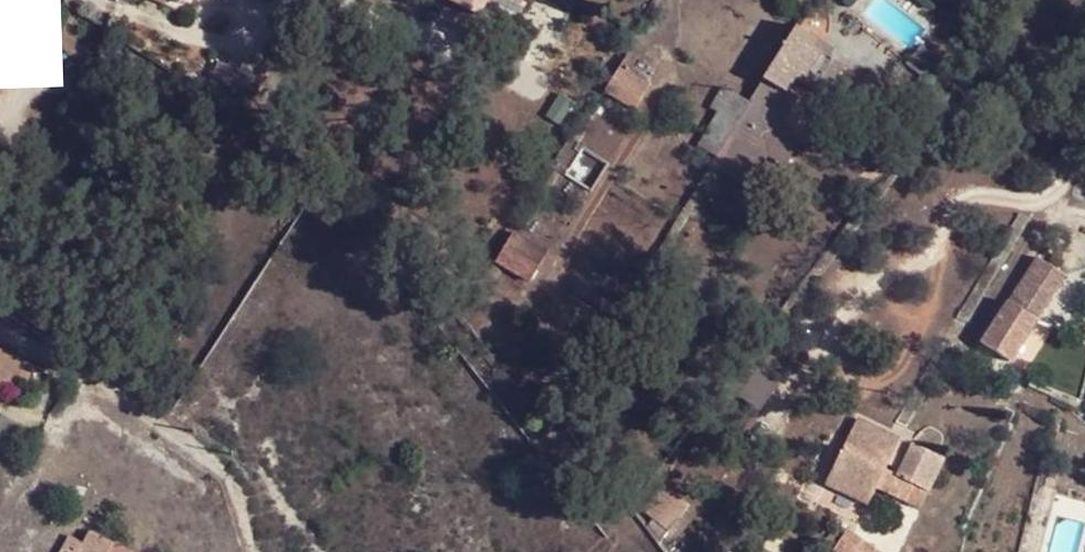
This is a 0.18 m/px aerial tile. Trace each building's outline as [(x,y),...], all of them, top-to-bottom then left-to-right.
[(455,2),(453,7),(474,18),(483,0),(450,0),(455,2)] [(819,37),(796,21),(774,57),(764,72),(787,87),(793,76),(819,37)] [(852,45),(866,60),(880,47),(865,32),(852,45)] [(819,37),(793,76),(811,90),(832,57),(828,55),(833,47),(819,37)] [(229,112),(251,81),(216,61),(197,92),(229,112)] [(649,84),(618,66),(602,92),(633,110),(649,84)] [(751,91),(745,102),(759,111),(769,117),(787,87),(764,72),(751,91)] [(695,146),(712,157),(730,127),(745,102),(723,87),(709,109),(716,112),(695,146)] [(759,111),(745,102),(730,127),(744,137),(753,121),(759,111)] [(712,157),(711,162),(737,179),(766,130),(753,121),(744,137),(730,127),(712,157)] [(537,252),(503,231),(485,258),(519,280),(537,252)] [(1016,289),(1051,304),(1066,269),(1031,254),(1016,289)] [(1032,318),(1005,302),(982,341),(1011,358),(1032,318)] [(0,347),(0,372),(2,373),(12,354),(0,347)] [(1,453),(14,431),(0,422),(0,452),(1,453)] [(907,442),(898,458),(893,467),(877,502),(899,514),(928,451),(907,442)] [(858,507),(878,472),(837,450),(818,484),(858,507)] [(893,467),(898,458),(892,455),(886,464),(893,467)] [(50,551),(144,551),(133,546),(130,538),(96,519),(87,540),(64,527),(50,551)] [(829,551),(865,551),(871,543),(845,527),(829,551)] [(592,540),(578,551),(603,551),(592,540)]
